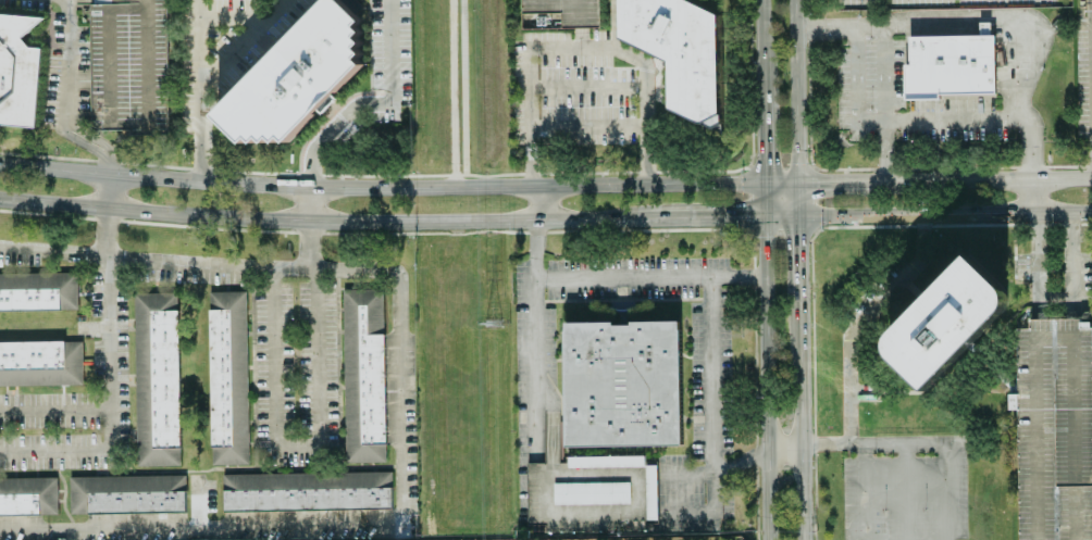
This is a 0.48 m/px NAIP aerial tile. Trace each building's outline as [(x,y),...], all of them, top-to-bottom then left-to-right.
[(91,129),(131,129),(131,135),(167,134),(166,0),(129,0),(129,2),(89,3),(91,129)] [(244,140),(250,134),(255,139),(260,134),(266,139),(272,134),(277,139),(283,133),(288,138),(364,61),(359,55),(364,51),(359,46),(364,39),(359,34),(364,28),(358,23),(363,17),(345,0),(325,0),(215,112),(244,140)] [(521,26),(598,25),(598,0),(521,0),(521,26)] [(623,36),(672,60),(672,106),(722,131),(721,10),(701,0),(623,0),(623,36)] [(35,127),(41,47),(30,47),(22,36),(46,15),(0,12),(0,124),(35,127)] [(908,37),(908,64),(904,64),(904,99),(938,98),(938,92),(994,91),(993,35),(986,36),(986,27),(977,28),(978,36),(908,37)] [(654,103),(669,102),(668,91),(654,91),(654,103)] [(971,256),(1006,289),(1008,299),(1007,307),(927,390),(891,356),(889,349),(891,339),(971,256)] [(77,310),(76,273),(0,274),(0,311),(77,310)] [(384,462),(382,290),(342,290),(345,463),(384,462)] [(248,464),(245,291),(207,292),(211,465),(248,464)] [(180,466),(177,293),(133,293),(136,467),(180,466)] [(1028,320),(1029,328),(1016,328),(1017,394),(1009,395),(1009,410),(1017,410),(1018,539),(1091,539),(1091,319),(1028,320)] [(566,447),(681,445),(680,322),(564,323),(566,447)] [(0,342),(0,386),(82,385),(81,341),(0,342)] [(644,456),(567,457),(567,468),(644,467),(644,456)] [(223,511),(391,509),(390,472),(222,474),(223,511)] [(69,477),(70,514),(185,512),(184,475),(69,477)] [(58,515),(58,478),(0,478),(0,516),(58,515)] [(630,481),(554,483),(554,505),(630,504),(630,481)]
